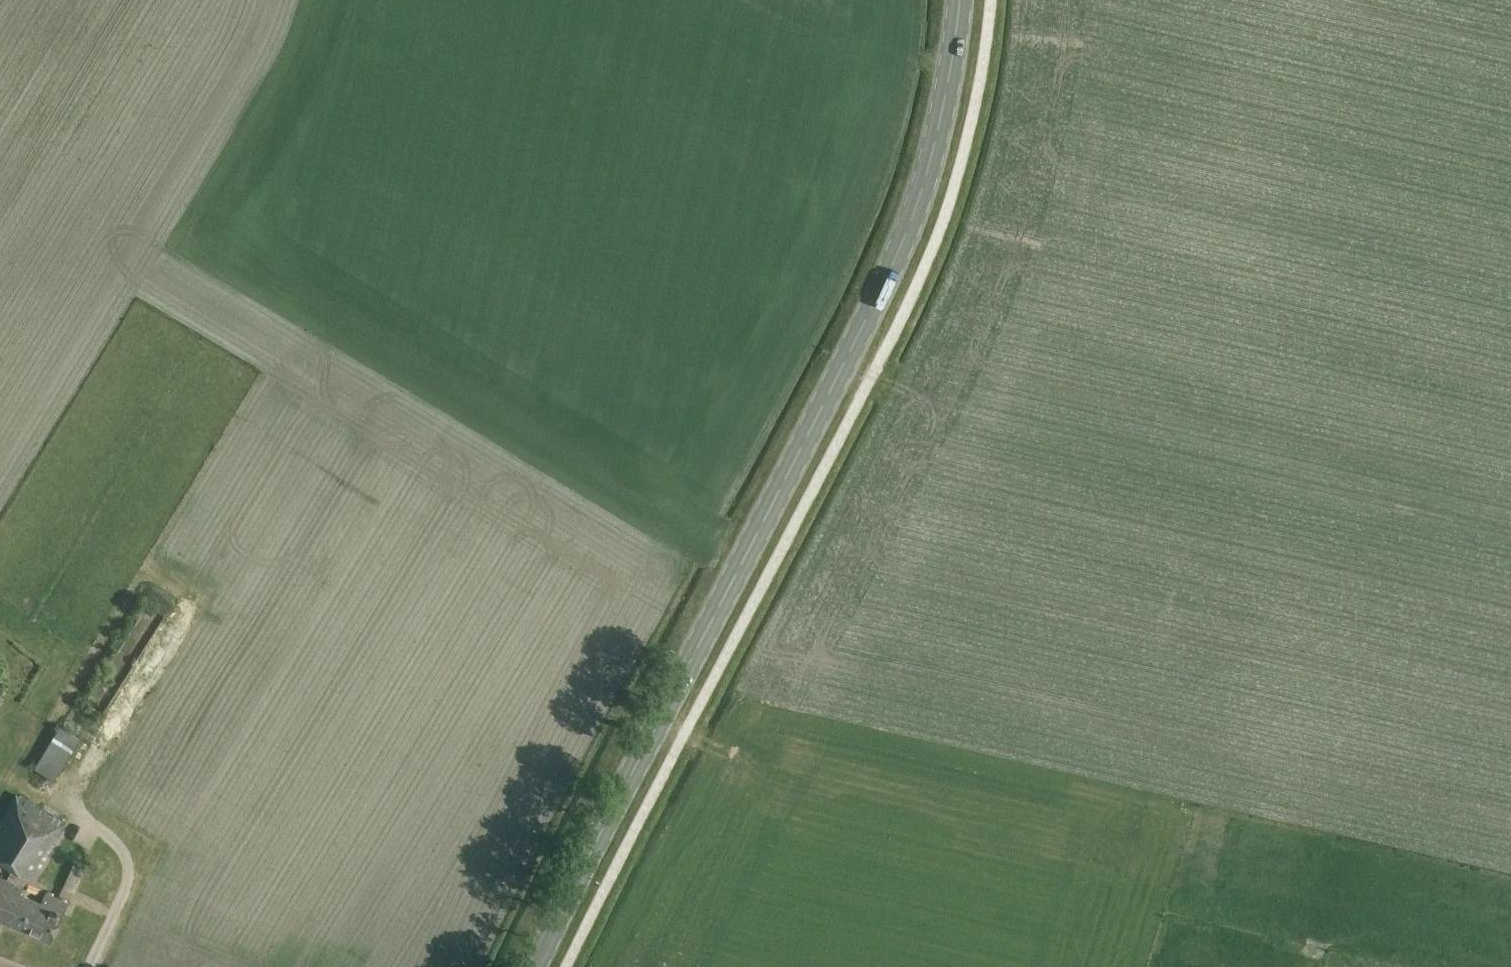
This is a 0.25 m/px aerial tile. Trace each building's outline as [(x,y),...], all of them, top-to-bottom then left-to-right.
[(79,738),(61,727),(36,768),(55,779),(79,738)] [(16,796),(0,822),(0,860),(32,881),(66,827),(16,796)] [(74,864),(64,888),(76,893),(86,869),(74,864)] [(23,897),(26,892),(0,880),(0,920),(50,943),(67,905),(46,895),(41,905),(23,897)]
